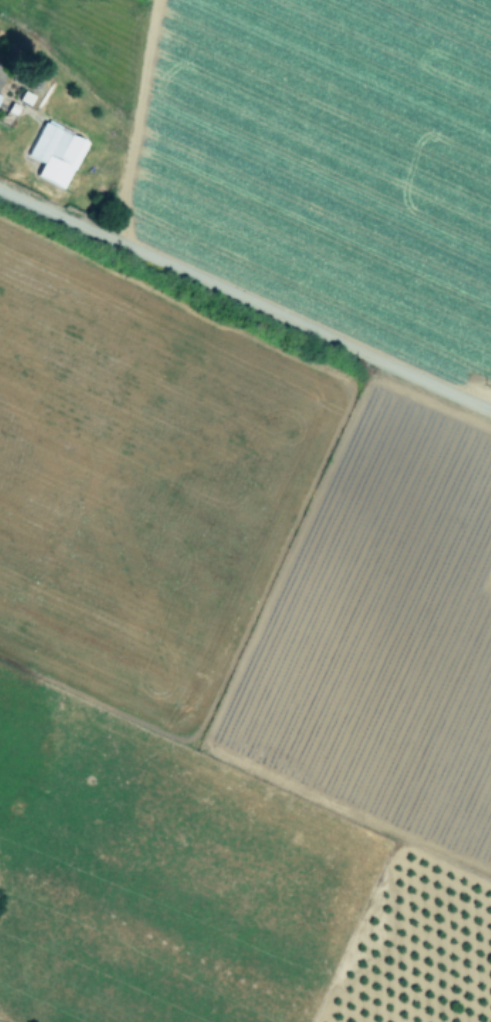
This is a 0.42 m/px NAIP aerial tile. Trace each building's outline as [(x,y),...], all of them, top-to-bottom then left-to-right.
[(26,157),(40,164),(34,178),(62,190),(84,142),(42,123),(26,157)]
